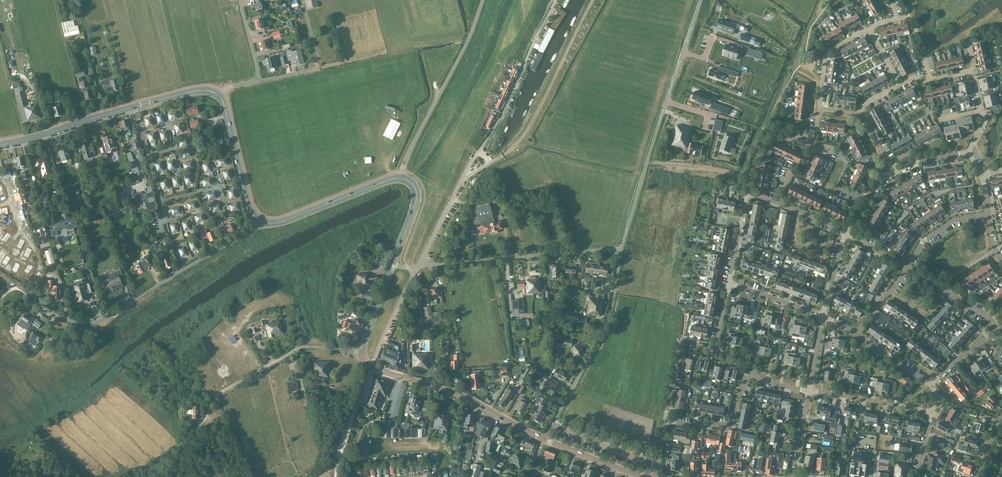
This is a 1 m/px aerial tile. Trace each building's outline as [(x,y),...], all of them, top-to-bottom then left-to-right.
[(255,11),(255,14),(263,12),(262,8),(261,8),(260,2),(261,1),(261,0),(255,0),(256,4),(251,5),(253,12),(255,11)] [(308,10),(318,7),(316,0),(305,0),(308,10)] [(867,6),(870,11),(878,7),(875,2),(867,6)] [(878,7),(870,11),(873,16),(878,13),(880,11),(878,7)] [(561,9),(552,26),(557,28),(566,12),(561,9)] [(857,14),(852,17),(856,25),(861,22),(857,14)] [(261,19),(254,21),(256,30),(263,28),(264,31),(269,30),(268,26),(269,26),(268,25),(268,24),(267,24),(266,24),(266,23),(266,22),(266,20),(265,16),(260,17),(260,18),(261,17),(261,19)] [(852,17),(847,19),(851,27),(856,25),(852,17)] [(847,19),(842,22),(847,30),(851,27),(847,19)] [(736,27),(729,24),(729,23),(719,20),(717,27),(723,29),(722,30),(733,34),(736,27)] [(61,23),(65,37),(79,34),(77,26),(74,27),(73,21),(61,23)] [(837,25),(839,28),(842,32),(847,30),(842,22),(837,25)] [(550,28),(539,51),(545,54),(556,31),(550,28)] [(837,29),(834,30),(839,38),(844,35),(842,32),(839,28),(837,29)] [(832,32),(829,33),(834,41),(839,38),(834,30),(832,32)] [(279,31),(272,33),(274,39),(280,37),(279,31)] [(829,33),(825,35),(829,43),(834,41),(829,33)] [(829,43),(825,35),(820,38),(824,46),(829,43)] [(864,37),(859,40),(864,49),(872,45),(869,40),(866,41),(864,37)] [(269,49),(274,48),(272,39),(267,40),(259,42),(262,51),(270,49),(269,49)] [(980,44),(975,45),(976,50),(987,47),(986,42),(985,39),(979,41),(980,44)] [(854,43),(858,50),(859,52),(864,49),(859,40),(854,43)] [(854,43),(849,45),(853,53),(858,50),(854,43)] [(726,45),(722,56),(727,57),(728,55),(736,58),(739,50),(734,48),(731,47),(726,45)] [(849,45),(844,48),(850,57),(854,55),(853,53),(849,45)] [(891,52),(889,53),(892,58),(900,53),(902,52),(898,45),(895,46),(889,49),(891,52)] [(749,48),(747,55),(759,59),(761,52),(749,48)] [(842,54),(839,56),(842,61),(845,60),(846,61),(850,59),(850,57),(844,48),(840,50),(842,54)] [(295,59),(296,65),(304,63),(300,50),(291,52),(291,51),(286,52),(288,61),(295,59)] [(538,52),(530,69),(534,71),(543,54),(538,52)] [(900,53),(892,58),(894,62),(902,58),(904,57),(902,52),(900,53)] [(829,66),(837,67),(839,68),(840,62),(842,61),(839,56),(838,56),(836,58),(835,61),(830,61),(829,66)] [(265,59),(264,59),(267,70),(268,70),(267,69),(276,67),(276,68),(277,68),(274,57),(273,57),(274,57),(265,59),(265,60),(265,59)] [(897,67),(906,62),(907,62),(906,62),(904,57),(902,58),(894,62),(897,67)] [(900,72),(907,68),(909,67),(906,62),(897,67),(900,72)] [(989,64),(980,66),(981,71),(983,71),(984,74),(990,72),(989,69),(990,69),(989,64)] [(723,74),(725,69),(718,66),(718,67),(717,71),(711,69),(708,76),(718,79),(721,80),(723,74)] [(907,68),(900,72),(902,77),(910,73),(907,68)] [(80,69),(76,70),(77,77),(78,77),(85,75),(84,71),(81,71),(80,69)] [(507,72),(506,75),(509,76),(514,78),(515,76),(517,76),(518,73),(517,72),(512,70),(511,71),(508,69),(508,71),(511,72),(510,73),(507,72)] [(730,70),(725,69),(723,74),(736,78),(736,77),(731,75),(730,70)] [(984,79),(980,80),(982,86),(993,83),(992,77),(993,76),(993,74),(989,75),(983,76),(984,79)] [(507,81),(504,89),(508,91),(510,86),(512,87),(514,82),(513,82),(514,78),(509,76),(506,75),(505,77),(508,79),(507,81)] [(884,75),(880,77),(884,85),(889,83),(884,75)] [(828,77),(827,83),(831,83),(831,86),(837,87),(837,88),(839,89),(839,88),(839,84),(838,84),(838,78),(836,78),(828,77)] [(880,77),(875,80),(879,88),(884,85),(880,77)] [(116,78),(100,82),(101,84),(102,90),(112,87),(113,91),(119,90),(117,80),(116,78)] [(875,80),(870,82),(874,90),(879,88),(875,80)] [(87,88),(88,88),(86,81),(81,82),(83,92),(84,92),(86,101),(92,99),(90,90),(88,91),(87,88)] [(13,83),(14,89),(15,93),(18,103),(23,122),(27,121),(27,122),(41,118),(37,104),(36,99),(31,100),(33,105),(27,107),(23,108),(22,102),(19,92),(20,92),(22,91),(21,87),(20,87),(19,82),(13,83)] [(870,82),(865,85),(869,93),(874,90),(870,82)] [(958,87),(959,92),(971,89),(969,84),(966,85),(965,82),(955,84),(956,87),(958,87)] [(986,90),(987,93),(997,90),(996,87),(994,88),(993,83),(982,86),(983,91),(986,90)] [(869,93),(865,85),(860,88),(865,95),(869,93)] [(912,88),(907,91),(911,98),(915,96),(916,97),(919,95),(916,90),(913,91),(912,88)] [(504,89),(501,96),(505,98),(507,94),(508,95),(510,91),(508,91),(504,89)] [(959,97),(959,101),(969,99),(968,96),(972,95),(971,89),(959,92),(961,97),(959,97)] [(984,97),(986,103),(997,100),(999,99),(999,97),(996,97),(996,94),(997,94),(997,90),(987,93),(988,96),(984,97)] [(693,96),(692,99),(695,100),(704,104),(703,106),(710,108),(712,102),(710,101),(711,98),(706,96),(703,95),(703,93),(698,91),(698,92),(695,91),(695,92),(693,96)] [(907,91),(902,93),(907,103),(912,100),(911,98),(907,91)] [(902,93),(897,96),(903,106),(907,103),(902,93)] [(493,106),(491,109),(494,110),(499,113),(501,110),(499,109),(500,109),(502,104),(504,101),(505,101),(506,99),(505,99),(505,98),(501,96),(499,100),(496,99),(495,100),(495,102),(493,106)] [(897,96),(893,99),(897,106),(898,108),(903,106),(897,96)] [(56,108),(52,109),(55,117),(59,116),(59,117),(62,116),(62,115),(58,103),(60,103),(59,99),(54,100),(56,108)] [(897,106),(893,99),(888,101),(889,104),(887,105),(887,107),(889,109),(890,111),(891,110),(892,110),(893,111),(898,108),(897,106)] [(969,99),(959,101),(960,104),(962,104),(963,109),(964,109),(975,106),(973,101),(970,102),(969,99)] [(997,100),(986,103),(987,108),(990,107),(991,110),(997,109),(1001,108),(1000,104),(998,105),(997,101),(997,100)] [(721,105),(718,112),(727,115),(729,109),(721,105)] [(190,113),(190,115),(198,113),(196,107),(185,110),(187,114),(190,113)] [(870,112),(872,117),(880,113),(878,108),(870,112)] [(178,118),(176,112),(168,114),(169,121),(178,118)] [(872,117),(875,122),(883,118),(880,113),(872,117)] [(162,114),(156,116),(158,124),(164,122),(162,114)] [(491,115),(486,126),(490,128),(495,117),(494,117),(491,115)] [(943,128),(945,135),(946,141),(961,138),(960,133),(974,130),(973,125),(976,124),(974,116),(971,117),(956,120),(958,125),(943,128)] [(151,117),(144,119),(146,127),(153,125),(151,117)] [(875,122),(878,127),(885,122),(883,118),(875,122)] [(123,132),(124,133),(130,131),(128,126),(126,120),(121,121),(121,122),(119,122),(121,129),(120,129),(121,133),(123,132)] [(189,122),(191,129),(200,126),(198,120),(189,122)] [(878,127),(880,132),(888,127),(885,122),(878,127)] [(180,123),(174,125),(176,134),(183,132),(180,123)] [(839,123),(838,133),(844,134),(846,134),(847,124),(845,124),(839,123)] [(688,143),(692,129),(681,126),(676,125),(671,145),(687,149),(688,144),(688,143)] [(931,125),(926,127),(931,137),(936,135),(932,127),(931,125)] [(937,125),(932,127),(936,135),(941,132),(937,125)] [(888,127),(880,132),(883,136),(891,132),(888,127)] [(921,130),(923,132),(927,140),(931,137),(926,127),(921,130)] [(166,131),(159,133),(161,141),(168,140),(166,131)] [(922,142),(918,135),(917,132),(912,135),(913,138),(917,145),(922,142)] [(923,132),(918,135),(922,142),(927,140),(923,132)] [(154,133),(147,134),(150,143),(157,141),(154,133)] [(847,139),(850,144),(861,138),(861,137),(859,137),(857,133),(848,138),(847,139)] [(724,135),(719,150),(728,153),(733,139),(724,135)] [(909,135),(904,138),(909,146),(914,143),(909,135)] [(111,136),(103,139),(106,149),(105,149),(106,152),(111,151),(111,150),(112,150),(111,149),(114,148),(111,136)] [(850,144),(852,149),(862,144),(861,140),(862,139),(861,138),(850,144)] [(904,138),(900,140),(904,148),(909,146),(904,138)] [(187,139),(178,141),(180,148),(189,146),(187,139)] [(900,140),(895,143),(899,151),(904,148),(900,140)] [(768,149),(773,151),(777,143),(775,142),(774,143),(771,142),(768,149)] [(775,155),(777,156),(778,154),(782,147),(779,145),(779,144),(777,143),(773,151),(776,153),(775,155)] [(899,151),(895,143),(890,145),(894,153),(899,151)] [(92,144),(81,147),(83,155),(85,160),(92,158),(92,157),(92,155),(95,154),(94,152),(92,144)] [(686,153),(700,156),(703,147),(692,144),(691,144),(688,144),(687,149),(686,153)] [(852,149),(855,154),(867,148),(866,147),(864,147),(862,144),(852,149)] [(782,147),(778,154),(780,155),(783,156),(787,147),(785,146),(784,148),(782,147)] [(783,156),(789,159),(792,151),(789,150),(789,148),(787,147),(783,156)] [(867,148),(855,154),(858,159),(859,158),(861,157),(863,156),(865,155),(868,154),(866,150),(867,149),(867,148)] [(59,152),(62,161),(71,159),(68,149),(59,152)] [(190,150),(182,153),(184,159),(192,157),(190,150)] [(789,159),(794,161),(798,152),(795,151),(795,153),(792,151),(789,159)] [(130,163),(133,172),(138,171),(136,163),(135,163),(134,160),(133,160),(132,156),(131,156),(130,152),(126,154),(129,163),(130,163)] [(798,152),(794,161),(799,163),(802,156),(799,155),(800,153),(798,152)] [(143,161),(141,153),(137,154),(139,162),(143,173),(147,172),(143,160),(143,161)] [(814,157),(812,162),(821,166),(822,164),(823,161),(824,159),(820,157),(815,155),(814,157)] [(41,167),(44,176),(51,174),(46,157),(34,161),(36,168),(37,168),(41,167)] [(16,159),(17,163),(12,164),(14,170),(19,169),(18,167),(24,166),(22,158),(16,159)] [(225,158),(217,160),(219,167),(227,165),(225,158)] [(173,160),(166,162),(169,171),(176,169),(173,160)] [(161,162),(155,164),(157,172),(163,170),(161,162)] [(192,162),(183,164),(185,171),(194,169),(192,162)] [(209,162),(202,164),(204,173),(211,171),(209,162)] [(812,162),(811,164),(813,165),(811,168),(818,171),(821,166),(812,162)] [(856,169),(858,170),(867,174),(869,169),(864,166),(860,165),(859,168),(857,167),(856,169)] [(808,170),(807,173),(816,177),(817,174),(819,174),(820,172),(818,171),(811,168),(810,171),(808,170)] [(229,170),(222,172),(225,180),(232,178),(229,170)] [(853,174),(855,175),(863,179),(864,176),(865,176),(867,174),(858,170),(857,173),(855,172),(853,174)] [(27,171),(21,173),(23,183),(30,182),(29,181),(31,181),(30,175),(29,172),(28,172),(27,171)] [(816,177),(807,173),(805,178),(814,182),(816,177)] [(918,174),(913,177),(918,185),(923,182),(918,174)] [(190,175),(183,176),(186,185),(193,183),(190,175)] [(855,175),(853,180),(862,184),(863,182),(861,182),(863,179),(855,175)] [(178,177),(171,179),(174,188),(181,186),(178,177)] [(912,180),(909,181),(914,188),(918,185),(913,177),(911,178),(912,180)] [(210,178),(202,180),(204,187),(212,185),(210,178)] [(167,180),(160,181),(162,190),(169,188),(167,180)] [(852,180),(849,185),(850,186),(851,186),(859,190),(862,184),(853,180),(852,180)] [(906,182),(904,183),(909,191),(914,188),(909,181),(906,183),(906,182)] [(153,192),(150,182),(145,184),(148,193),(142,195),(141,192),(134,194),(135,198),(140,197),(144,214),(158,210),(156,201),(153,192)] [(902,186),(900,188),(904,194),(905,196),(907,194),(906,193),(909,191),(904,183),(902,185),(902,186)] [(792,184),(788,194),(791,195),(790,197),(792,198),(796,189),(797,187),(792,184)] [(896,188),(894,189),(899,197),(902,196),(903,197),(905,196),(904,194),(900,188),(897,189),(896,188)] [(234,189),(227,191),(230,199),(237,198),(234,189)] [(795,197),(798,199),(802,191),(796,189),(792,198),(795,199),(795,197)] [(899,197),(894,189),(889,192),(894,201),(899,197)] [(800,202),(803,203),(807,194),(802,191),(798,199),(801,200),(800,202)] [(215,192),(207,194),(208,200),(216,198),(215,192)] [(806,202),(808,204),(812,196),(807,194),(803,203),(805,204),(806,202)] [(811,206),(813,208),(817,199),(812,196),(808,204),(811,205),(811,206)] [(966,197),(960,198),(961,201),(962,209),(966,208),(966,210),(968,209),(966,198),(966,197)] [(714,208),(714,212),(718,213),(719,209),(723,209),(725,200),(719,199),(717,208),(717,209),(714,208)] [(817,199),(813,208),(815,209),(816,207),(819,209),(822,201),(817,199)] [(922,199),(918,202),(919,204),(921,208),(926,205),(922,199)] [(880,202),(879,204),(887,209),(890,204),(883,200),(882,203),(880,202)] [(195,201),(186,204),(188,211),(197,208),(195,201)] [(238,203),(229,205),(231,212),(239,210),(238,203)] [(480,223),(481,227),(477,228),(479,235),(484,234),(503,229),(501,222),(494,224),(489,203),(474,207),(478,220),(475,221),(476,225),(479,224),(479,223),(480,223)] [(219,204),(211,206),(213,213),(221,211),(219,204)] [(825,204),(822,211),(825,213),(824,214),(827,215),(831,207),(825,204)] [(879,207),(878,210),(885,214),(887,209),(879,204),(878,206),(879,207)] [(940,205),(935,208),(941,216),(943,215),(942,214),(945,212),(940,205)] [(179,207),(171,209),(172,216),(180,213),(179,207)] [(829,215),(832,216),(836,209),(831,207),(827,215),(829,216),(829,215)] [(935,208),(931,211),(935,218),(938,216),(939,218),(941,216),(935,208)] [(835,219),(837,220),(841,212),(836,209),(832,216),(835,218),(835,219)] [(874,212),(873,214),(882,219),(885,214),(878,210),(876,212),(874,212)] [(931,211),(926,215),(931,223),(933,221),(932,220),(935,218),(931,211)] [(841,212),(837,220),(839,221),(840,220),(843,221),(846,214),(841,212)] [(203,214),(194,216),(196,223),(205,221),(203,214)] [(873,217),(872,220),(879,224),(882,219),(873,214),(872,216),(873,217)] [(926,215),(921,218),(925,224),(928,223),(929,224),(931,223),(926,215)] [(217,222),(220,230),(220,231),(223,230),(224,233),(228,232),(229,233),(233,231),(231,226),(230,226),(230,225),(223,227),(222,224),(221,225),(221,224),(223,223),(224,224),(229,222),(228,217),(227,218),(223,219),(223,218),(221,218),(221,217),(216,218),(217,222)] [(921,218),(916,221),(922,229),(924,228),(923,226),(925,224),(921,218)] [(869,222),(868,224),(876,229),(877,225),(879,226),(880,225),(879,224),(872,220),(870,222),(869,222)] [(188,221),(182,222),(184,231),(191,229),(188,221)] [(922,229),(916,221),(911,224),(916,231),(919,229),(920,230),(922,229)] [(176,223),(170,225),(172,233),(179,232),(176,223)] [(876,229),(868,224),(866,226),(868,226),(866,229),(873,234),(876,229)] [(200,240),(208,237),(210,242),(216,239),(213,232),(207,234),(204,226),(196,229),(200,240)] [(55,228),(48,230),(50,237),(53,237),(51,232),(56,230),(55,228)] [(900,235),(903,237),(911,242),(914,237),(910,235),(911,232),(907,228),(905,231),(903,232),(902,234),(901,234),(900,235)] [(8,230),(2,237),(6,240),(12,233),(8,230)] [(720,237),(719,240),(729,242),(730,236),(720,234),(719,234),(718,236),(720,237)] [(22,236),(18,244),(22,246),(26,238),(22,236)] [(900,239),(898,241),(907,246),(909,244),(910,244),(911,242),(903,237),(901,240),(900,239)] [(195,241),(188,243),(191,252),(198,249),(195,241)] [(898,241),(895,246),(905,252),(906,250),(905,249),(907,246),(898,241)] [(774,243),(773,249),(775,249),(783,251),(784,245),(776,244),(774,243)] [(727,247),(715,245),(714,251),(726,253),(727,247)] [(905,252),(895,246),(894,245),(890,252),(895,255),(896,253),(902,257),(905,252)] [(26,246),(22,254),(27,256),(31,248),(26,246)] [(184,247),(178,249),(181,258),(187,255),(184,247)] [(857,249),(854,255),(861,259),(863,260),(864,257),(863,256),(864,253),(857,249)] [(44,252),(48,265),(55,263),(51,250),(44,252)] [(788,253),(785,261),(791,263),(794,255),(788,253)] [(6,254),(2,262),(6,264),(11,256),(6,254)] [(160,256),(162,260),(162,261),(165,268),(170,265),(165,254),(160,256)] [(708,259),(720,262),(721,256),(709,254),(708,259)] [(134,262),(132,263),(135,270),(137,269),(139,273),(143,272),(142,271),(149,268),(154,266),(149,255),(143,257),(145,260),(142,262),(141,259),(134,262)] [(791,263),(797,265),(800,257),(794,255),(791,263)] [(854,255),(851,260),(858,264),(861,259),(854,255)] [(800,266),(803,267),(805,259),(800,257),(797,265),(796,268),(799,269),(800,266)] [(741,268),(747,270),(749,262),(750,260),(742,258),(740,265),(742,266),(741,268)] [(708,259),(707,265),(719,268),(723,268),(723,266),(720,265),(720,262),(708,259)] [(805,267),(808,269),(811,261),(805,259),(803,267),(802,269),(804,270),(805,267)] [(851,260),(848,265),(855,269),(858,264),(851,260)] [(15,261),(11,269),(16,272),(20,263),(15,261)] [(607,267),(599,266),(600,263),(586,261),(586,267),(582,266),(581,276),(585,277),(586,273),(592,274),(592,275),(597,276),(598,274),(606,275),(607,267)] [(808,269),(807,271),(810,272),(811,270),(814,271),(817,263),(811,261),(808,269)] [(747,270),(753,272),(755,264),(749,262),(747,270)] [(29,263),(25,271),(29,273),(33,265),(29,263)] [(814,271),(820,273),(823,265),(817,263),(814,271)] [(548,265),(548,270),(549,270),(549,274),(548,274),(548,280),(553,279),(553,277),(558,277),(558,264),(548,265)] [(753,272),(759,273),(761,266),(755,264),(753,272)] [(772,269),(770,277),(776,279),(777,275),(778,275),(779,271),(780,269),(776,268),(777,265),(774,264),(773,267),(772,269)] [(883,264),(880,270),(887,274),(890,269),(883,264)] [(985,265),(983,266),(989,276),(994,273),(988,264),(985,266),(985,265)] [(705,271),(708,271),(718,273),(719,270),(719,268),(707,265),(706,265),(705,271)] [(767,267),(764,275),(770,277),(772,269),(773,267),(767,265),(767,267)] [(823,265),(820,273),(826,275),(828,267),(823,265)] [(848,265),(845,270),(852,274),(855,269),(848,265)] [(759,273),(764,275),(767,267),(761,266),(759,273)] [(981,268),(979,270),(985,279),(989,276),(983,266),(981,268)] [(432,270),(435,279),(443,277),(440,267),(432,270)] [(120,287),(118,284),(124,281),(120,270),(107,276),(108,279),(103,281),(107,290),(111,288),(111,289),(112,289),(112,291),(120,287)] [(843,273),(842,275),(842,276),(849,280),(852,274),(845,270),(844,270),(843,271),(843,272),(843,273)] [(880,270),(877,275),(884,279),(887,274),(880,270)] [(976,271),(973,272),(980,282),(985,279),(979,270),(976,272),(976,271)] [(972,274),(969,276),(975,285),(980,282),(973,272),(971,274),(972,274)] [(373,288),(372,287),(371,281),(377,280),(376,276),(367,277),(367,274),(357,275),(359,290),(373,288)] [(877,275),(874,280),(881,284),(884,279),(877,275)] [(705,276),(704,282),(706,283),(716,285),(716,282),(720,283),(721,280),(718,279),(717,279),(707,277),(705,276)] [(966,277),(964,279),(970,288),(975,285),(969,276),(966,278),(966,277)] [(526,287),(527,293),(540,292),(540,279),(535,280),(535,278),(529,278),(529,280),(525,280),(526,281),(517,282),(518,288),(526,287)] [(777,285),(775,289),(781,291),(784,283),(785,281),(784,280),(783,281),(779,279),(778,281),(777,285)] [(970,288),(964,279),(962,280),(959,282),(965,291),(970,288)] [(874,280),(871,285),(878,289),(881,284),(874,280)] [(52,299),(60,299),(60,287),(53,286),(53,281),(48,281),(48,289),(52,289),(52,299)] [(704,282),(703,288),(705,288),(712,290),(712,292),(718,293),(719,290),(715,289),(715,287),(716,285),(706,283),(704,282)] [(787,293),(790,285),(791,282),(788,282),(787,285),(784,283),(781,291),(787,293)] [(74,287),(73,287),(74,291),(78,302),(87,299),(86,293),(89,292),(89,293),(93,292),(91,283),(86,285),(84,285),(84,284),(82,284),(74,287)] [(787,293),(793,295),(795,288),(790,285),(787,293)] [(878,289),(871,285),(868,291),(875,295),(878,289)] [(430,300),(432,299),(432,300),(429,301),(431,306),(437,304),(436,299),(433,300),(433,299),(441,297),(439,288),(427,290),(430,300)] [(793,295),(798,297),(801,290),(795,288),(793,295)] [(798,297),(804,299),(807,292),(801,290),(798,297)] [(804,299),(810,301),(812,294),(807,292),(804,299)] [(812,294),(810,301),(815,303),(817,299),(818,299),(820,294),(813,292),(812,294)] [(833,303),(838,306),(843,296),(838,293),(833,303)] [(996,293),(992,298),(999,304),(1001,302),(1000,301),(1001,299),(996,293)] [(589,295),(589,298),(586,314),(601,316),(603,301),(599,300),(592,299),(592,296),(590,296),(591,295),(589,295)] [(843,309),(847,301),(849,299),(843,296),(838,306),(843,309)] [(990,296),(986,300),(988,302),(994,307),(996,305),(998,306),(999,304),(992,298),(990,296)] [(704,304),(706,304),(715,306),(716,300),(707,298),(705,298),(704,304)] [(523,300),(512,301),(513,315),(524,314),(523,300)] [(843,309),(848,311),(852,304),(853,303),(851,301),(850,303),(847,301),(843,309)] [(884,308),(889,311),(894,304),(889,301),(884,308)] [(854,314),(858,307),(859,304),(856,303),(855,306),(852,304),(848,311),(854,314)] [(948,303),(944,308),(949,313),(954,308),(948,303)] [(889,311),(894,314),(899,308),(894,304),(889,311)] [(733,308),(732,315),(735,316),(737,317),(738,316),(739,314),(742,315),(743,306),(737,305),(737,308),(733,308)] [(743,306),(742,315),(748,316),(747,319),(751,320),(752,312),(749,311),(750,308),(743,306)] [(858,307),(854,314),(859,317),(863,310),(858,307)] [(894,314),(893,316),(895,318),(896,316),(899,318),(904,311),(899,308),(894,314)] [(944,308),(940,313),(945,318),(949,313),(944,308)] [(899,318),(904,321),(909,314),(904,311),(899,318)] [(940,313),(935,317),(941,322),(945,318),(940,313)] [(565,314),(564,320),(567,320),(567,321),(577,322),(578,318),(578,316),(568,314),(568,315),(565,314)] [(908,326),(909,324),(914,318),(909,314),(904,321),(903,322),(903,324),(908,327),(908,326)] [(20,321),(17,325),(23,330),(24,329),(26,331),(32,323),(29,321),(30,319),(24,315),(20,321)] [(764,323),(770,324),(772,316),(766,315),(765,318),(762,317),(760,325),(764,326),(764,323)] [(772,316),(770,324),(776,326),(776,329),(779,329),(781,321),(778,321),(778,318),(772,316)] [(935,317),(931,322),(936,327),(941,322),(935,317)] [(914,318),(909,324),(914,328),(919,321),(914,318)] [(36,319),(31,326),(34,328),(35,326),(38,329),(41,324),(36,319)] [(352,324),(350,329),(359,333),(363,323),(354,319),(352,324)] [(265,324),(269,338),(283,335),(281,324),(280,325),(279,320),(265,324)] [(249,325),(252,334),(257,332),(256,328),(263,326),(261,321),(254,323),(249,325)] [(342,325),(341,326),(342,326),(350,329),(352,324),(344,321),(343,321),(344,321),(343,323),(342,324),(343,324),(342,326),(342,325)] [(931,322),(927,327),(932,332),(935,329),(937,330),(938,328),(936,327),(931,322)] [(970,323),(965,328),(971,333),(975,328),(971,324),(970,323)] [(792,336),(798,337),(800,326),(794,325),(793,328),(790,327),(789,335),(792,336)] [(868,332),(873,335),(877,329),(872,325),(868,332)] [(800,326),(798,337),(804,339),(808,339),(809,331),(806,331),(807,328),(800,326)] [(954,326),(952,327),(953,328),(952,328),(954,330),(954,329),(955,330),(956,331),(954,334),(955,335),(955,336),(957,337),(962,342),(967,337),(961,332),(957,328),(955,326),(954,326)] [(965,328),(961,332),(967,337),(971,333),(965,328)] [(873,335),(878,339),(882,332),(877,329),(873,335)] [(36,339),(35,338),(34,340),(38,342),(39,343),(43,337),(41,336),(41,335),(39,334),(32,331),(30,334),(36,338),(36,339)] [(728,332),(726,340),(730,341),(729,344),(735,346),(738,334),(731,333),(728,332)] [(878,339),(883,342),(887,336),(882,332),(878,339)] [(738,334),(735,346),(741,347),(742,344),(745,344),(747,337),(743,336),(738,334)] [(883,342),(888,346),(892,339),(887,336),(883,342)] [(34,340),(35,338),(31,337),(28,342),(36,346),(38,342),(34,340)] [(957,337),(953,342),(958,347),(962,342),(957,337)] [(564,346),(571,347),(572,339),(565,338),(564,346)] [(829,341),(827,349),(831,350),(830,351),(837,352),(837,348),(839,340),(833,339),(832,342),(829,341)] [(888,346),(893,349),(898,341),(896,339),(895,341),(892,339),(888,346)] [(906,346),(911,349),(916,343),(911,339),(906,346)] [(839,340),(837,348),(843,349),(843,352),(846,353),(848,345),(847,345),(845,345),(845,344),(845,341),(839,340)] [(898,341),(893,349),(898,352),(902,346),(904,343),(902,342),(899,340),(898,341)] [(755,350),(758,351),(758,354),(764,355),(766,348),(766,345),(760,343),(760,341),(757,341),(755,350)] [(958,347),(953,342),(948,346),(954,351),(958,347)] [(911,349),(916,353),(921,347),(916,343),(911,349)] [(386,345),(381,359),(392,363),(391,364),(399,367),(402,359),(400,358),(402,354),(396,352),(398,347),(394,345),(393,347),(386,345)] [(571,357),(582,359),(584,348),(581,347),(582,347),(574,345),(571,357)] [(766,348),(764,355),(770,357),(771,354),(774,354),(776,347),(772,346),(766,345),(766,348)] [(916,353),(920,357),(925,350),(921,347),(916,353)] [(920,357),(925,360),(930,354),(925,350),(920,357)] [(794,355),(792,366),(798,367),(799,364),(802,364),(805,353),(801,352),(801,356),(794,355)] [(413,369),(428,369),(428,353),(424,353),(424,354),(413,354),(413,369)] [(785,353),(783,360),(787,361),(786,364),(792,366),(794,358),(788,356),(789,353),(785,353)] [(925,360),(930,364),(935,358),(930,354),(925,360)] [(459,365),(459,355),(454,355),(454,362),(451,362),(451,369),(457,370),(457,365),(459,365)] [(692,367),(694,358),(687,357),(685,363),(684,363),(683,366),(684,366),(684,367),(691,369),(692,367)] [(694,357),(694,358),(692,367),(699,369),(700,367),(702,358),(694,357)] [(702,357),(702,358),(700,367),(707,369),(707,368),(708,368),(710,362),(709,361),(709,358),(702,357)] [(935,358),(930,364),(935,368),(941,360),(939,359),(938,360),(935,358)] [(981,359),(976,363),(980,370),(982,373),(987,369),(990,367),(986,360),(983,362),(981,359)] [(326,378),(330,378),(328,362),(313,363),(315,380),(326,379),(326,378)] [(980,370),(976,363),(970,366),(972,369),(969,371),(973,378),(976,376),(975,373),(980,370)] [(518,369),(512,370),(513,376),(521,374),(520,369),(520,367),(518,366),(518,369)] [(712,372),(712,376),(713,376),(712,377),(712,379),(716,380),(716,379),(719,380),(720,379),(720,378),(720,377),(722,368),(715,366),(713,372),(712,372)] [(720,378),(720,379),(724,380),(724,379),(727,380),(727,378),(728,376),(730,368),(723,366),(722,368),(720,377),(720,378)] [(730,366),(730,368),(727,378),(735,380),(736,377),(737,377),(738,371),(737,371),(738,367),(730,366)] [(557,369),(553,375),(554,376),(563,381),(564,381),(565,381),(568,376),(567,375),(567,374),(557,369)] [(477,370),(470,370),(470,375),(472,390),(482,389),(481,383),(478,383),(477,374),(477,371),(477,370)] [(824,379),(831,381),(833,372),(825,371),(824,379)] [(846,382),(853,383),(854,376),(855,372),(849,371),(845,371),(844,378),(847,379),(846,382)] [(554,376),(553,375),(548,373),(545,379),(543,378),(538,388),(544,392),(547,387),(551,388),(553,384),(551,382),(554,376)] [(854,376),(853,383),(859,385),(860,382),(863,382),(864,374),(861,374),(860,377),(854,376)] [(950,377),(945,381),(949,386),(960,377),(958,375),(955,377),(952,379),(950,377)] [(949,386),(954,391),(959,386),(957,384),(962,380),(960,377),(949,386)] [(385,397),(390,382),(376,378),(368,406),(378,409),(382,396),(385,397)] [(871,378),(870,385),(873,386),(876,386),(875,390),(882,391),(883,383),(877,382),(878,379),(874,378),(871,378)] [(883,383),(882,391),(888,392),(888,389),(895,390),(896,386),(896,382),(884,380),(883,383)] [(296,381),(287,383),(288,392),(298,390),(296,381)] [(954,391),(958,396),(968,387),(966,384),(961,389),(959,386),(954,391)] [(679,389),(678,395),(687,397),(689,388),(682,387),(681,390),(679,389)] [(968,387),(958,396),(962,401),(967,396),(965,394),(970,389),(968,387)] [(508,401),(513,392),(507,389),(502,397),(498,404),(503,407),(506,400),(508,401)] [(976,394),(979,397),(984,393),(981,389),(976,394)] [(775,394),(773,401),(780,403),(780,402),(782,403),(783,398),(781,398),(781,396),(775,394)] [(407,405),(405,412),(409,412),(409,413),(412,414),(415,400),(416,397),(411,395),(408,406),(407,405)] [(989,399),(985,403),(988,407),(986,408),(989,411),(990,409),(991,410),(996,405),(993,402),(996,400),(991,395),(988,398),(989,399)] [(533,407),(529,414),(532,416),(531,418),(534,419),(534,421),(537,423),(538,422),(539,422),(540,423),(543,417),(543,418),(544,417),(545,416),(545,415),(544,415),(544,414),(547,408),(545,408),(543,406),(544,404),(546,401),(544,400),(539,397),(535,403),(540,405),(538,409),(533,407)] [(529,402),(525,400),(522,399),(520,401),(515,409),(521,413),(524,407),(526,409),(528,405),(527,405),(529,402)] [(698,401),(697,408),(700,409),(699,411),(705,412),(707,405),(707,403),(698,401)] [(719,408),(717,415),(723,416),(724,415),(727,416),(728,407),(719,406),(719,408)] [(818,406),(816,414),(823,415),(825,416),(825,420),(836,423),(837,416),(829,414),(830,409),(818,406)] [(849,414),(849,418),(851,419),(852,417),(852,415),(855,416),(857,409),(851,408),(849,414)] [(956,427),(960,421),(955,418),(958,413),(952,409),(946,418),(951,422),(950,424),(956,427)] [(860,417),(859,422),(862,423),(870,424),(871,421),(870,420),(872,414),(866,413),(865,417),(864,416),(863,418),(860,417)] [(430,420),(429,428),(429,429),(433,430),(433,429),(442,430),(442,433),(446,434),(449,416),(436,414),(435,421),(430,420)] [(871,421),(870,424),(873,425),(874,424),(877,424),(879,419),(877,418),(878,415),(872,414),(870,420),(871,421)] [(472,424),(473,416),(471,416),(472,416),(469,415),(469,416),(466,415),(465,419),(464,427),(468,428),(468,424),(472,424)] [(884,424),(892,425),(893,416),(887,415),(887,418),(885,418),(884,424)] [(835,426),(834,436),(840,437),(842,425),(841,425),(842,419),(838,418),(837,418),(835,426)] [(973,425),(971,430),(975,431),(975,430),(984,433),(987,421),(981,419),(980,424),(975,423),(974,426),(973,425)] [(476,426),(477,427),(474,433),(483,438),(486,432),(490,425),(481,420),(479,424),(478,423),(476,426)] [(386,427),(387,422),(384,421),(383,430),(395,429),(395,427),(386,427)] [(906,428),(905,431),(912,433),(913,429),(914,423),(908,421),(907,428),(906,428)] [(946,433),(949,427),(948,426),(940,421),(936,427),(946,433)] [(814,423),(813,430),(823,432),(825,425),(814,423)] [(912,433),(914,433),(918,434),(920,424),(914,423),(913,429),(912,433)] [(949,427),(954,430),(960,433),(962,431),(956,427),(950,424),(948,426),(949,427)] [(495,427),(491,437),(493,438),(495,439),(496,437),(498,438),(503,440),(505,436),(500,433),(501,430),(495,427)] [(688,443),(689,444),(691,436),(687,435),(687,434),(674,431),(673,439),(686,441),(685,443),(686,443),(688,443)] [(773,432),(770,442),(774,443),(772,447),(779,449),(780,444),(777,444),(779,433),(773,432)] [(755,436),(741,433),(739,440),(753,443),(755,436)] [(707,443),(718,445),(720,437),(708,435),(707,443)] [(900,444),(899,450),(898,451),(910,453),(912,444),(906,443),(907,439),(895,437),(894,443),(895,444),(900,444)] [(934,438),(932,445),(936,446),(935,450),(938,451),(939,447),(943,448),(944,441),(951,443),(951,440),(943,438),(942,440),(934,438)] [(959,443),(957,449),(965,452),(966,450),(969,451),(970,447),(971,447),(973,448),(974,446),(975,447),(977,441),(965,438),(963,445),(959,443)] [(503,446),(509,449),(512,443),(506,440),(503,446)] [(520,445),(524,447),(530,450),(534,444),(533,443),(532,442),(527,440),(526,443),(522,441),(520,445)] [(717,450),(716,452),(721,453),(721,452),(723,452),(724,444),(720,443),(719,443),(718,446),(720,447),(719,450),(717,450)] [(804,464),(804,468),(808,469),(809,470),(810,470),(812,469),(814,459),(815,459),(817,445),(811,444),(810,450),(808,450),(808,449),(806,458),(806,460),(805,460),(804,464)] [(669,445),(668,451),(679,453),(680,447),(669,445)] [(503,447),(501,450),(504,452),(504,453),(506,454),(505,455),(508,456),(511,451),(506,449),(506,450),(505,449),(506,449),(503,447)] [(543,456),(553,460),(556,452),(546,448),(543,456)] [(854,476),(860,476),(865,476),(867,465),(861,464),(862,462),(864,463),(866,452),(854,450),(852,461),(856,461),(856,463),(851,463),(849,474),(854,475),(854,476)] [(701,452),(701,458),(702,458),(701,459),(706,460),(706,459),(708,459),(708,458),(709,458),(709,457),(709,452),(701,452)] [(767,457),(765,471),(767,471),(767,474),(773,474),(774,474),(775,469),(774,469),(774,464),(778,464),(778,465),(780,465),(781,464),(781,463),(781,462),(781,461),(782,461),(783,454),(779,454),(768,452),(767,457)] [(826,459),(822,459),(823,453),(816,452),(816,458),(818,459),(818,463),(817,463),(816,470),(825,471),(826,459)] [(732,469),(731,469),(731,470),(742,471),(742,462),(735,461),(736,454),(732,454),(732,469)] [(876,476),(888,476),(889,471),(887,470),(890,456),(881,454),(878,469),(877,472),(876,476)] [(929,465),(927,469),(934,471),(936,462),(943,464),(945,456),(941,455),(940,455),(937,454),(934,454),(933,457),(929,457),(928,464),(929,465)] [(510,463),(520,468),(524,460),(514,455),(510,463)] [(844,474),(846,459),(846,456),(844,455),(843,459),(834,458),(833,467),(837,467),(836,474),(842,475),(842,473),(844,474)] [(679,456),(674,456),(673,456),(673,460),(674,460),(674,461),(671,461),(671,465),(672,465),(671,470),(678,471),(679,462),(678,462),(679,456)] [(492,471),(491,473),(492,474),(493,472),(498,474),(501,469),(502,465),(503,463),(505,460),(503,458),(502,458),(498,457),(497,460),(496,462),(494,466),(492,471)] [(750,471),(756,472),(757,465),(758,458),(757,461),(752,460),(751,464),(751,466),(750,466),(750,471)] [(544,470),(550,472),(554,463),(548,460),(544,470)] [(962,461),(960,465),(960,468),(965,470),(964,473),(969,475),(972,466),(969,465),(969,464),(962,461)] [(571,469),(575,470),(574,473),(573,473),(572,476),(576,476),(578,472),(581,465),(573,462),(571,469)] [(909,464),(896,462),(893,476),(907,476),(909,464)] [(480,466),(473,464),(470,476),(478,476),(480,466)] [(702,475),(708,475),(714,476),(715,469),(710,468),(710,465),(703,464),(702,475)] [(452,466),(450,469),(456,471),(455,472),(459,474),(459,468),(458,467),(457,468),(452,466)]
